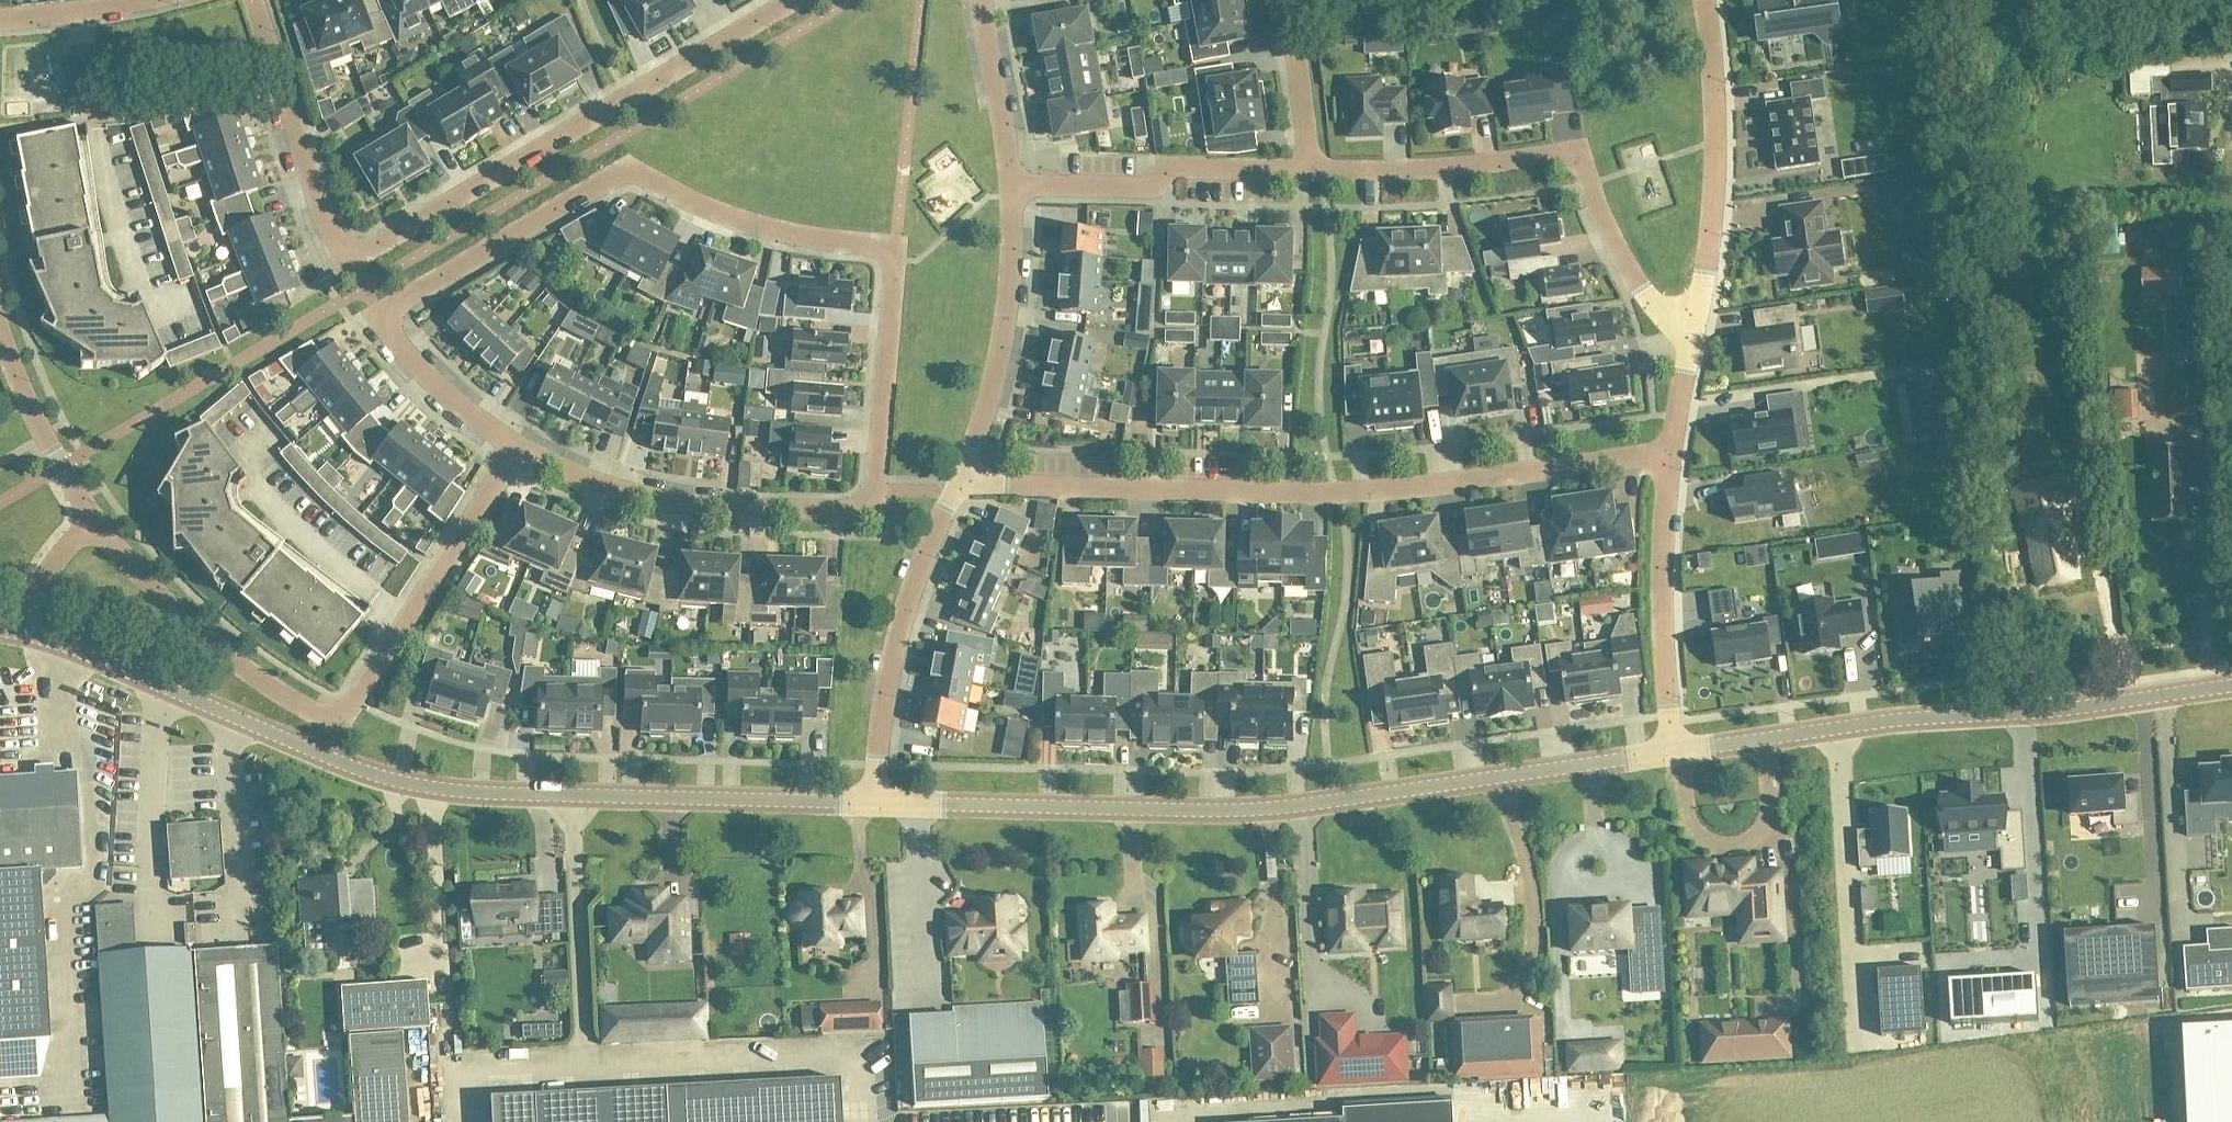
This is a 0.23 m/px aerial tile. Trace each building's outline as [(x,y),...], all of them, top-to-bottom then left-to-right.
[(330,1),(351,56),(352,55),(348,46),(352,45),(361,42),(364,51),(368,49),(393,40),(382,13),(365,19),(358,0),(333,0),(330,1)] [(424,0),(390,0),(389,1),(380,6),(377,0),(376,0),(382,12),(382,13),(393,40),(394,39),(395,44),(397,43),(397,45),(425,33),(416,16),(429,10),(424,0)] [(429,10),(442,4),(449,19),(477,5),(476,4),(474,0),(424,0),(429,10)] [(654,0),(615,0),(608,5),(623,36),(637,28),(643,39),(646,38),(648,41),(660,34),(658,30),(668,25),(654,0)] [(668,25),(678,19),(680,23),(693,15),(690,12),(693,10),(687,0),(654,0),(668,25)] [(1248,10),(1246,0),(1175,0),(1176,6),(1188,4),(1191,20),(1185,21),(1186,22),(1248,10)] [(1815,32),(1828,42),(1837,29),(1839,29),(1836,11),(1835,11),(1834,0),(1782,0),(1783,2),(1763,4),(1766,21),(1759,22),(1762,40),(1815,32)] [(305,28),(295,32),(315,93),(318,92),(337,85),(329,64),(333,63),(351,56),(330,1),(317,6),(316,2),(298,9),(305,28)] [(1125,2),(1113,4),(1119,33),(1131,31),(1125,2)] [(524,7),(511,14),(519,27),(531,19),(524,7)] [(1251,28),(1248,10),(1186,22),(1194,64),(1221,58),(1218,45),(1249,39),(1247,29),(1251,28)] [(1045,52),(1094,44),(1088,11),(1056,16),(1057,21),(1051,22),(1050,21),(1036,23),(1042,53),(1045,52)] [(565,16),(523,40),(554,92),(557,90),(560,94),(576,84),(574,80),(578,77),(569,62),(571,57),(584,49),(565,16)] [(1497,16),(1482,18),(1484,33),(1499,30),(1497,16)] [(1471,35),(1484,33),(1482,18),(1469,20),(1471,35)] [(470,35),(458,42),(465,54),(477,47),(470,35)] [(554,92),(523,40),(532,55),(520,63),(516,57),(512,59),(507,50),(485,62),(507,98),(504,92),(516,85),(529,107),(533,104),(536,108),(552,98),(550,94),(554,92)] [(1094,44),(1045,52),(1050,79),(1098,70),(1094,44)] [(1131,64),(1143,62),(1140,47),(1128,50),(1131,64)] [(414,49),(401,56),(408,72),(421,63),(414,49)] [(459,87),(452,91),(478,136),(491,129),(489,125),(501,118),(489,98),(501,91),(503,94),(504,95),(507,99),(507,98),(485,62),(480,53),(454,68),(461,79),(459,87)] [(1146,76),(1143,62),(1131,64),(1134,79),(1146,76)] [(398,65),(396,71),(398,76),(407,72),(402,63),(398,65)] [(1202,112),(1265,103),(1262,84),(1258,85),(1256,75),(1225,80),(1223,66),(1195,71),(1199,95),(1211,93),(1214,109),(1202,111),(1202,112)] [(1530,123),(1548,120),(1547,113),(1556,112),(1555,107),(1571,105),(1566,66),(1527,72),(1529,86),(1507,89),(1509,100),(1506,100),(1507,104),(1509,104),(1511,113),(1507,113),(1509,129),(1530,126),(1530,123)] [(2126,66),(2125,85),(2156,86),(2156,67),(2126,66)] [(1103,97),(1098,70),(1050,79),(1054,105),(1103,97)] [(2168,133),(2153,134),(2155,165),(2171,164),(2170,151),(2208,149),(2206,105),(2200,105),(2199,92),(2212,91),(2211,75),(2172,78),(2160,79),(2162,110),(2167,110),(2168,133)] [(1795,100),(1768,104),(1778,170),(1820,164),(1810,100),(1856,93),(1853,76),(1792,85),(1795,100)] [(373,93),(379,86),(376,78),(362,84),(366,96),(373,93)] [(1435,119),(1437,134),(1471,129),(1469,116),(1491,113),(1486,80),(1464,83),(1464,81),(1460,82),(1459,78),(1441,80),(1441,85),(1430,86),(1432,101),(1428,102),(1431,120),(1435,119)] [(1349,119),(1350,137),(1383,136),(1382,123),(1407,122),(1405,89),(1381,90),(1381,79),(1348,80),(1349,100),(1344,100),(1344,119),(1349,119)] [(478,136),(452,91),(435,101),(429,90),(407,103),(410,107),(429,139),(430,139),(426,134),(439,126),(451,147),(463,140),(465,144),(478,136)] [(1103,97),(1054,105),(1051,106),(1056,136),(1071,133),(1070,132),(1077,131),(1078,135),(1109,129),(1103,97)] [(366,98),(357,104),(363,114),(373,108),(366,98)] [(335,113),(330,99),(317,103),(322,120),(335,113)] [(356,101),(335,114),(344,129),(365,117),(363,114),(357,104),(356,101)] [(1267,121),(1265,103),(1202,112),(1208,154),(1237,155),(1234,136),(1265,131),(1263,122),(1267,121)] [(208,151),(251,138),(248,129),(243,131),(238,115),(223,120),(218,104),(181,112),(188,133),(194,131),(198,146),(206,144),(208,151)] [(429,139),(410,107),(398,114),(392,138),(381,144),(403,181),(414,174),(416,178),(430,170),(414,144),(427,136),(429,139)] [(1148,137),(1144,108),(1132,110),(1136,140),(1148,137)] [(167,128),(164,116),(149,119),(153,132),(167,128)] [(1157,153),(1171,152),(1166,119),(1152,121),(1157,153)] [(189,217),(175,221),(144,124),(130,129),(179,282),(193,277),(183,245),(196,240),(189,217)] [(215,334),(164,354),(138,295),(127,300),(127,301),(137,297),(141,307),(131,311),(131,310),(113,307),(114,306),(101,293),(93,250),(91,250),(89,236),(92,235),(85,201),(87,200),(80,166),(82,166),(75,129),(84,127),(86,138),(88,138),(86,125),(16,140),(17,143),(21,142),(23,154),(19,155),(23,174),(21,175),(22,178),(26,177),(28,189),(24,190),(28,209),(26,209),(27,213),(31,212),(33,224),(29,225),(34,247),(35,246),(39,264),(41,264),(44,276),(35,278),(35,277),(33,277),(49,313),(55,326),(52,331),(50,331),(50,332),(81,352),(93,360),(93,366),(92,366),(92,368),(129,367),(129,366),(148,371),(147,372),(148,373),(166,360),(170,368),(222,348),(215,334)] [(166,136),(155,139),(162,158),(172,155),(166,136)] [(403,181),(381,144),(377,137),(365,145),(369,151),(356,159),(380,200),(394,192),(391,188),(403,181)] [(206,144),(198,146),(172,155),(162,158),(165,170),(178,165),(178,166),(184,169),(204,163),(208,177),(253,163),(249,149),(254,147),(251,138),(208,151),(206,144)] [(1884,156),(1863,159),(1866,175),(1887,172),(1884,156)] [(259,161),(253,163),(208,177),(216,201),(210,203),(216,221),(251,207),(246,193),(261,188),(256,172),(262,171),(259,161)] [(1821,204),(1783,209),(1788,240),(1775,242),(1780,274),(1793,272),(1795,287),(1832,282),(1831,269),(1844,267),(1838,231),(1825,233),(1821,204)] [(251,207),(216,221),(223,238),(228,236),(237,258),(281,241),(286,238),(283,229),(277,231),(271,216),(257,221),(251,207)] [(627,274),(651,228),(624,213),(616,228),(608,224),(605,226),(595,210),(560,231),(569,247),(580,240),(603,252),(600,260),(627,274)] [(1139,213),(1137,235),(1153,236),(1154,214),(1139,213)] [(1509,263),(1535,259),(1533,246),(1561,242),(1560,237),(1564,237),(1562,220),(1558,221),(1557,216),(1541,218),(1540,214),(1524,216),(1524,221),(1510,223),(1514,249),(1507,250),(1509,263)] [(1416,233),(1409,233),(1412,290),(1429,290),(1429,296),(1448,295),(1447,274),(1475,273),(1475,272),(1466,247),(1440,249),(1440,232),(1434,232),(1433,227),(1416,228),(1416,233)] [(651,228),(627,274),(628,274),(631,268),(645,275),(637,289),(664,303),(665,302),(665,303),(683,260),(676,276),(661,270),(677,241),(651,228)] [(1066,255),(1103,257),(1104,232),(1068,230),(1066,255)] [(1204,284),(1205,234),(1205,231),(1175,230),(1175,244),(1176,244),(1176,251),(1172,251),(1171,283),(1204,284)] [(1259,235),(1258,285),(1292,286),(1292,254),(1288,254),(1288,247),(1289,247),(1290,233),(1259,232),(1259,235)] [(1412,290),(1409,233),(1379,234),(1380,247),(1360,248),(1351,293),(1412,290)] [(1205,234),(1204,284),(1231,284),(1232,235),(1205,234)] [(1259,235),(1232,235),(1231,284),(1258,285),(1259,235)] [(281,241),(237,258),(243,273),(224,281),(222,287),(206,294),(210,305),(250,289),(257,286),(253,277),(295,261),(292,252),(287,254),(281,241)] [(683,260),(665,303),(694,312),(699,298),(703,296),(714,300),(727,260),(722,258),(723,254),(705,248),(704,252),(700,251),(694,268),(690,270),(681,267),(684,260),(683,260)] [(767,254),(764,271),(778,274),(781,257),(767,254)] [(1066,255),(1066,258),(1064,278),(1065,278),(1101,281),(1102,260),(1103,257),(1066,255)] [(1509,263),(1490,266),(1491,278),(1510,275),(1511,279),(1538,275),(1543,304),(1568,300),(1568,296),(1584,294),(1580,268),(1556,271),(1554,256),(1535,259),(1509,263)] [(727,260),(714,300),(724,303),(726,307),(722,321),(755,332),(758,316),(765,287),(764,287),(763,289),(762,289),(761,292),(751,290),(749,286),(755,269),(750,267),(751,263),(734,257),(732,261),(727,260)] [(1142,283),(1156,285),(1157,261),(1143,260),(1142,283)] [(299,270),(295,261),(253,277),(257,286),(250,289),(256,304),(250,306),(258,327),(291,308),(285,293),(300,287),(293,272),(299,270)] [(527,271),(517,262),(506,275),(516,284),(527,271)] [(2181,266),(2142,267),(2143,295),(2182,293),(2181,266)] [(541,282),(531,273),(521,284),(531,293),(541,282)] [(786,291),(783,318),(821,321),(822,311),(825,308),(849,310),(850,306),(855,306),(856,289),(851,289),(852,284),(836,283),(836,279),(820,278),(820,281),(800,280),(799,292),(786,291)] [(1065,278),(1064,278),(1064,285),(1062,313),(1099,315),(1101,287),(1101,281),(1065,278)] [(766,282),(765,287),(758,316),(774,317),(781,285),(766,282)] [(1887,305),(1884,290),(1865,293),(1867,308),(1887,305)] [(466,341),(491,314),(473,297),(448,324),(466,341)] [(1385,305),(1386,323),(1407,322),(1406,304),(1385,305)] [(1592,304),(1547,311),(1552,350),(1615,341),(1611,314),(1594,316),(1592,304)] [(1744,335),(1749,372),(1782,368),(1781,360),(1797,357),(1796,355),(1804,354),(1797,305),(1754,312),(1756,327),(1758,327),(1759,333),(1744,335)] [(1150,334),(1152,312),(1138,311),(1136,333),(1150,334)] [(1196,325),(1196,313),(1166,313),(1166,325),(1196,325)] [(491,314),(466,341),(483,357),(509,330),(491,314)] [(1292,328),(1292,316),(1263,315),(1262,327),(1292,328)] [(587,323),(575,317),(568,330),(581,336),(587,323)] [(1212,317),(1211,330),(1241,330),(1241,318),(1212,317)] [(776,319),(760,318),(759,332),(775,333),(776,319)] [(1364,352),(1380,351),(1379,324),(1363,324),(1364,352)] [(228,344),(241,338),(235,327),(222,334),(228,344)] [(621,336),(601,327),(595,339),(615,349),(621,336)] [(527,347),(509,330),(483,357),(502,374),(510,365),(527,347)] [(1241,330),(1211,330),(1211,341),(1241,341),(1241,330)] [(766,369),(826,374),(827,364),(844,366),(845,355),(850,355),(851,342),(846,341),(847,337),(794,331),(793,348),(786,347),(784,370),(766,368),(766,369)] [(1195,344),(1196,332),(1166,331),(1166,343),(1195,344)] [(1150,336),(1127,332),(1124,347),(1148,351),(1150,336)] [(1054,361),(1052,366),(1053,366),(1053,365),(1089,373),(1090,368),(1096,340),(1060,333),(1054,361)] [(1292,346),(1292,334),(1262,333),(1262,345),(1292,346)] [(701,335),(695,356),(710,361),(711,356),(705,354),(707,347),(708,348),(711,338),(701,335)] [(320,390),(355,361),(349,354),(344,358),(334,345),(322,355),(311,342),(278,361),(294,380),(299,376),(309,388),(315,384),(320,390)] [(621,364),(636,371),(644,353),(629,346),(621,364)] [(1547,346),(1528,349),(1535,366),(1549,364),(1547,346)] [(535,354),(527,347),(510,365),(521,375),(535,354)] [(1518,347),(1476,353),(1485,414),(1513,409),(1509,379),(1522,377),(1518,347)] [(1485,414),(1476,353),(1432,360),(1434,374),(1435,374),(1437,390),(1452,387),(1457,418),(1485,414)] [(1578,359),(1557,362),(1551,363),(1554,382),(1558,385),(1571,383),(1574,403),(1590,401),(1591,406),(1615,403),(1614,397),(1632,395),(1629,377),(1624,378),(1622,368),(1594,372),(1592,357),(1578,359)] [(712,362),(697,360),(695,375),(710,377),(712,362)] [(315,384),(309,388),(275,416),(283,426),(297,414),(300,418),(320,402),(329,413),(366,384),(356,372),(361,369),(355,361),(320,390),(315,384)] [(1535,366),(1537,379),(1550,377),(1548,364),(1535,366)] [(1048,387),(1048,389),(1048,390),(1048,389),(1084,397),(1084,395),(1089,373),(1053,365),(1053,366),(1052,366),(1048,387)] [(560,410),(576,377),(554,366),(537,399),(560,410)] [(728,385),(730,368),(713,366),(711,383),(728,385)] [(1395,425),(1390,374),(1363,376),(1362,366),(1345,368),(1346,408),(1361,406),(1365,409),(1367,427),(1395,425)] [(826,374),(766,369),(766,370),(768,370),(766,392),(792,395),(791,411),(840,415),(841,404),(845,404),(847,389),(822,387),(820,382),(821,376),(826,376),(826,375),(826,374)] [(1435,374),(1434,374),(1419,376),(1419,370),(1390,374),(1395,425),(1424,422),(1422,408),(1425,405),(1438,404),(1439,407),(1437,390),(1435,374)] [(2171,418),(2200,416),(2197,370),(2169,371),(2171,418)] [(267,382),(261,371),(248,379),(254,389),(267,382)] [(1194,424),(1195,374),(1161,373),(1161,405),(1165,405),(1165,412),(1163,412),(1163,426),(1194,427),(1194,424)] [(643,400),(656,404),(664,378),(651,374),(643,400)] [(1195,374),(1194,424),(1221,424),(1222,375),(1195,374)] [(1249,375),(1222,375),(1221,424),(1247,425),(1249,375)] [(1249,375),(1247,425),(1247,428),(1278,429),(1278,414),(1277,414),(1277,408),(1281,408),(1282,376),(1249,375)] [(576,377),(560,410),(581,420),(597,387),(576,377)] [(602,377),(597,387),(581,420),(603,431),(605,427),(624,437),(639,390),(625,384),(623,387),(602,377)] [(366,384),(329,413),(345,433),(340,437),(353,453),(380,426),(371,414),(383,404),(372,392),(377,388),(370,380),(366,384)] [(181,454),(162,486),(164,487),(165,486),(170,489),(171,504),(170,504),(171,507),(173,541),(175,541),(174,540),(180,539),(190,551),(189,551),(213,582),(214,581),(213,580),(219,573),(229,581),(227,583),(241,595),(240,596),(257,611),(259,607),(269,616),(266,619),(269,621),(270,619),(285,632),(288,629),(297,637),(294,640),(297,642),(298,640),(313,653),(316,650),(325,658),(322,661),(325,663),(371,609),(361,601),(360,602),(369,610),(363,617),(334,593),(333,595),(306,572),(305,573),(278,551),(275,553),(265,544),(265,543),(232,514),(231,515),(227,498),(226,497),(229,486),(232,480),(231,479),(240,473),(246,481),(237,488),(238,489),(248,482),(208,430),(251,395),(242,382),(200,418),(205,425),(185,435),(185,437),(186,436),(189,442),(181,455),(181,454)] [(1048,390),(1042,415),(1078,423),(1084,397),(1048,389),(1048,390)] [(2140,418),(2138,390),(2113,392),(2115,420),(2140,418)] [(1780,450),(1797,447),(1794,429),(1805,427),(1803,411),(1799,412),(1796,393),(1769,396),(1771,415),(1736,421),(1741,455),(1761,452),(1761,455),(1780,452),(1780,450)] [(656,404),(643,400),(633,430),(654,433),(652,446),(676,450),(682,414),(657,410),(656,404)] [(683,403),(682,414),(676,450),(699,454),(705,417),(707,406),(698,405),(698,402),(693,402),(692,405),(683,403)] [(1127,425),(1131,407),(1113,403),(1109,421),(1127,425)] [(744,407),(743,421),(758,422),(774,423),(775,409),(744,407)] [(705,417),(699,454),(724,457),(729,421),(705,417)] [(1920,436),(1917,417),(1900,420),(1902,439),(1920,436)] [(380,426),(353,453),(369,466),(373,461),(393,476),(422,440),(426,435),(418,429),(414,433),(402,423),(392,435),(380,426)] [(829,445),(830,428),(770,423),(768,450),(782,451),(780,468),(811,470),(811,475),(830,476),(830,472),(835,472),(836,467),(840,468),(842,451),(837,451),(837,446),(829,445)] [(422,440),(393,476),(405,486),(392,502),(393,509),(382,524),(391,531),(419,496),(423,490),(417,485),(445,450),(438,444),(434,449),(422,440)] [(327,463),(317,473),(311,468),(306,462),(291,444),(280,454),(295,472),(315,493),(336,513),(367,540),(399,564),(408,552),(376,528),(346,502),(339,496),(333,490),(343,480),(327,463)] [(2191,523),(2188,449),(2151,451),(2154,524),(2191,523)] [(452,456),(445,450),(417,485),(423,490),(419,496),(431,506),(427,511),(445,525),(465,493),(452,483),(462,471),(449,461),(452,456)] [(1750,489),(1725,493),(1735,522),(1803,512),(1792,481),(1780,482),(1779,471),(1745,476),(1750,489)] [(2039,589),(2080,581),(2064,506),(2081,503),(2075,475),(2014,488),(2022,528),(2026,527),(2039,589)] [(738,479),(738,486),(760,488),(760,480),(738,479)] [(1611,493),(1583,497),(1592,558),(1636,552),(1631,517),(1615,519),(1611,493)] [(1592,558),(1583,497),(1555,502),(1559,528),(1544,530),(1544,534),(1549,564),(1549,565),(1592,558)] [(1504,560),(1496,510),(1492,511),(1492,506),(1473,509),(1474,514),(1468,514),(1472,542),(1457,544),(1462,577),(1489,573),(1488,562),(1504,560)] [(1549,564),(1544,534),(1529,536),(1525,506),(1496,510),(1504,560),(1520,558),(1521,568),(1549,564)] [(529,565),(549,518),(523,507),(515,525),(511,526),(501,522),(500,521),(480,552),(479,553),(511,566),(514,559),(529,565)] [(989,523),(979,546),(980,546),(1013,561),(1031,520),(1001,507),(994,525),(989,523)] [(1415,522),(1410,522),(1417,574),(1431,572),(1454,589),(1463,588),(1462,577),(1457,544),(1456,538),(1444,540),(1441,537),(1438,518),(1433,519),(1433,515),(1415,517),(1415,522)] [(560,522),(549,518),(529,565),(545,572),(540,583),(567,595),(581,556),(580,556),(570,552),(568,547),(575,529),(573,528),(574,524),(561,518),(560,522)] [(1417,574),(1410,522),(1404,523),(1404,519),(1386,521),(1386,526),(1381,526),(1386,556),(1369,558),(1365,601),(1395,604),(1398,577),(1417,574)] [(1197,524),(1195,570),(1210,571),(1209,588),(1239,589),(1240,542),(1239,542),(1239,547),(1228,546),(1225,543),(1225,525),(1220,525),(1220,520),(1202,520),(1201,524),(1197,524)] [(1108,568),(1109,522),(1080,521),(1080,541),(1077,543),(1065,543),(1063,584),(1090,585),(1091,567),(1108,568)] [(1137,523),(1109,522),(1108,568),(1125,568),(1124,586),(1151,587),(1152,546),(1140,545),(1137,542),(1137,523)] [(1283,578),(1284,523),(1252,522),(1252,541),(1242,541),(1241,585),(1254,585),(1254,578),(1283,578)] [(1164,546),(1152,546),(1151,587),(1168,587),(1169,570),(1195,570),(1197,524),(1168,523),(1168,542),(1164,546)] [(1316,524),(1284,523),(1283,578),(1283,586),(1325,587),(1326,543),(1316,542),(1316,524)] [(425,555),(433,543),(423,536),(415,549),(425,555)] [(581,556),(567,595),(568,595),(570,589),(588,593),(589,588),(616,595),(628,544),(601,538),(596,556),(592,559),(581,556)] [(628,544),(616,595),(643,602),(643,603),(660,607),(660,611),(665,577),(664,577),(654,575),(651,570),(656,551),(628,544)] [(978,549),(970,567),(971,568),(970,568),(1004,583),(1012,564),(1013,561),(980,546),(979,546),(978,549)] [(665,577),(660,611),(679,612),(679,607),(707,609),(710,558),(682,556),(680,575),(677,578),(666,577),(665,577)] [(710,558),(707,609),(708,609),(708,606),(723,607),(722,623),(726,623),(750,624),(750,613),(751,613),(752,583),(751,583),(751,584),(741,583),(737,579),(739,560),(710,558)] [(750,613),(750,624),(778,625),(779,607),(795,608),(796,562),(767,561),(767,580),(763,584),(753,584),(753,583),(752,583),(751,613),(750,613)] [(796,562),(795,608),(810,608),(809,631),(813,631),(836,632),(840,585),(827,585),(824,582),(824,562),(796,562)] [(1001,589),(1004,583),(970,568),(971,568),(970,567),(967,575),(955,601),(960,603),(951,622),(957,624),(991,634),(999,615),(992,612),(1001,589)] [(471,598),(482,581),(468,572),(457,589),(471,598)] [(1897,601),(1904,645),(1924,642),(1923,637),(1952,633),(1949,609),(1964,607),(1959,572),(1942,575),(1943,581),(1914,585),(1916,598),(1897,601)] [(1036,582),(1031,593),(1045,598),(1049,588),(1036,582)] [(1753,664),(1753,661),(1771,659),(1769,646),(1782,644),(1778,617),(1764,619),(1765,624),(1734,629),(1732,620),(1739,619),(1735,589),(1709,593),(1713,623),(1721,622),(1722,630),(1714,632),(1716,648),(1711,648),(1713,664),(1718,663),(1719,666),(1737,664),(1737,666),(1753,664)] [(1597,615),(1595,596),(1579,599),(1581,617),(1597,615)] [(1017,598),(1016,621),(1040,622),(1041,599),(1017,598)] [(1864,632),(1860,601),(1834,605),(1833,601),(1798,606),(1802,632),(1798,633),(1800,650),(1805,649),(1805,654),(1840,649),(1838,635),(1847,633),(1847,635),(1864,632)] [(1376,611),(1363,610),(1361,624),(1375,625),(1376,611)] [(1124,616),(1123,631),(1147,632),(1148,617),(1124,616)] [(1588,656),(1595,703),(1611,700),(1611,696),(1621,694),(1619,679),(1642,676),(1633,616),(1621,618),(1612,640),(1584,644),(1586,656),(1588,656)] [(1316,621),(1305,621),(1305,635),(1316,635),(1316,621)] [(654,631),(639,627),(637,636),(652,639),(654,631)] [(1375,642),(1373,630),(1359,632),(1361,644),(1375,642)] [(962,635),(959,650),(942,647),(936,678),(972,685),(978,653),(991,656),(993,640),(962,635)] [(1588,656),(1586,656),(1573,658),(1571,642),(1546,646),(1549,672),(1562,671),(1567,702),(1575,701),(1576,705),(1595,703),(1588,656)] [(1428,674),(1412,676),(1419,723),(1428,722),(1429,726),(1448,724),(1445,700),(1447,696),(1459,695),(1454,658),(1452,644),(1424,648),(1428,674)] [(1512,667),(1500,668),(1507,715),(1523,713),(1522,709),(1534,707),(1532,690),(1535,686),(1546,684),(1541,645),(1511,649),(1514,664),(1512,667)] [(455,711),(468,665),(453,660),(455,655),(428,647),(420,675),(434,679),(427,703),(432,705),(431,709),(449,714),(450,710),(455,711)] [(1419,723),(1412,676),(1396,678),(1393,652),(1364,656),(1371,707),(1384,705),(1388,708),(1391,732),(1410,729),(1409,725),(1419,723)] [(1507,715),(1500,668),(1485,670),(1483,653),(1454,658),(1459,695),(1460,695),(1460,692),(1463,691),(1474,690),(1477,715),(1490,713),(1490,718),(1507,715)] [(484,670),(468,665),(455,711),(459,713),(457,717),(476,722),(477,718),(482,720),(489,696),(504,700),(512,672),(486,664),(484,670)] [(525,667),(520,698),(539,698),(538,729),(549,730),(549,734),(564,734),(564,730),(569,730),(571,678),(544,677),(545,668),(525,667)] [(571,678),(569,730),(577,730),(577,735),(591,735),(592,731),(600,731),(601,715),(616,716),(617,669),(600,669),(600,678),(575,678),(571,678)] [(626,669),(625,708),(639,709),(642,712),(642,732),(650,732),(650,736),(665,737),(665,732),(670,733),(671,688),(655,687),(655,670),(626,669)] [(1087,700),(1086,743),(1091,743),(1091,747),(1110,748),(1110,743),(1115,744),(1116,727),(1119,724),(1131,724),(1132,672),(1131,672),(1131,675),(1105,674),(1104,700),(1087,700)] [(1160,672),(1132,672),(1131,724),(1131,723),(1143,723),(1146,727),(1146,744),(1150,744),(1150,749),(1169,749),(1169,745),(1174,745),(1175,698),(1159,697),(1160,672)] [(1086,743),(1087,700),(1076,700),(1076,689),(1064,689),(1065,673),(1044,673),(1043,720),(1055,721),(1058,724),(1058,742),(1063,742),(1063,747),(1082,747),(1082,743),(1086,743)] [(1192,698),(1175,698),(1174,745),(1180,745),(1180,750),(1199,750),(1199,746),(1203,746),(1204,728),(1207,725),(1218,725),(1218,715),(1219,674),(1192,673),(1192,698)] [(1219,673),(1219,674),(1218,715),(1230,715),(1233,719),(1233,740),(1238,740),(1238,744),(1257,745),(1257,740),(1262,740),(1264,683),(1247,682),(1247,674),(1219,673)] [(771,735),(772,693),(764,693),(758,687),(758,675),(729,674),(728,711),(743,711),(742,734),(748,735),(747,739),(767,739),(767,735),(771,735)] [(780,693),(772,693),(771,735),(775,735),(775,740),(794,740),(794,736),(800,736),(800,713),(815,713),(816,676),(787,676),(786,687),(780,693)] [(671,688),(670,733),(699,733),(699,707),(714,708),(715,678),(685,677),(672,677),(671,688)] [(932,700),(932,702),(968,708),(968,707),(972,685),(936,678),(932,700)] [(1264,683),(1262,740),(1268,740),(1268,745),(1288,745),(1288,741),(1293,741),(1294,713),(1306,713),(1307,679),(1293,679),(1293,684),(1264,683)] [(1024,717),(1025,697),(1007,696),(1006,716),(1024,717)] [(968,708),(932,702),(927,728),(963,734),(968,708)] [(1009,719),(1005,739),(1024,742),(1027,722),(1009,719)] [(2224,761),(2224,767),(2202,769),(2203,791),(2186,792),(2189,836),(2216,834),(2215,813),(2229,812),(2228,804),(2231,803),(2231,760),(2224,761)] [(19,1041),(51,1039),(41,872),(82,868),(75,772),(0,778),(0,1069),(20,1068),(19,1041)] [(2123,779),(2071,782),(2071,787),(2067,787),(2068,804),(2072,804),(2073,815),(2114,812),(2115,825),(2141,824),(2139,795),(2124,796),(2123,779)] [(1983,799),(1982,788),(1960,789),(1961,794),(1941,795),(1944,835),(1996,831),(1997,849),(2002,848),(2003,870),(2025,869),(2021,812),(2004,813),(2003,798),(1983,799)] [(1907,810),(1872,812),(1873,838),(1858,839),(1860,868),(1878,867),(1877,860),(1910,858),(1907,810)] [(168,826),(172,881),(221,877),(217,822),(168,826)] [(1708,862),(1682,864),(1684,902),(1707,900),(1707,905),(1714,911),(1733,910),(1736,961),(1780,959),(1778,936),(1764,937),(1763,924),(1778,924),(1775,870),(1747,871),(1746,860),(1721,862),(1721,867),(1708,868),(1708,862)] [(348,878),(299,882),(302,924),(305,923),(307,954),(326,953),(324,922),(348,920),(349,929),(374,927),(371,881),(348,883),(348,878)] [(1472,879),(1442,880),(1445,939),(1467,938),(1467,943),(1484,942),(1483,937),(1504,936),(1503,905),(1481,907),(1474,900),(1472,879)] [(526,936),(553,934),(551,895),(534,896),(533,886),(475,888),(477,925),(525,922),(526,936)] [(1863,911),(1875,910),(1874,888),(1861,888),(1863,911)] [(1401,944),(1399,895),(1377,896),(1377,897),(1364,898),(1363,894),(1355,894),(1354,890),(1337,891),(1337,895),(1328,895),(1330,925),(1336,925),(1337,933),(1347,944),(1366,943),(1366,939),(1379,939),(1379,945),(1401,944)] [(838,904),(837,894),(803,896),(804,904),(799,904),(794,907),(792,912),(792,917),(795,922),(800,925),(805,925),(806,942),(840,940),(840,936),(862,934),(860,902),(838,904)] [(687,958),(688,957),(686,918),(671,919),(667,915),(666,898),(651,899),(650,896),(635,897),(635,903),(628,903),(628,911),(611,911),(612,942),(639,941),(639,936),(661,935),(662,959),(687,958)] [(980,915),(950,917),(953,952),(1017,948),(1017,946),(1024,946),(1023,928),(1016,929),(1014,899),(979,901),(980,915)] [(1091,907),(1081,908),(1084,956),(1100,955),(1100,959),(1117,958),(1116,952),(1147,950),(1145,917),(1122,918),(1122,921),(1115,921),(1114,906),(1110,906),(1107,901),(1093,902),(1091,907)] [(125,953),(121,905),(96,906),(99,955),(98,955),(109,1121),(202,1121),(201,1110),(190,949),(125,953)] [(1630,916),(1629,907),(1571,910),(1572,931),(1566,932),(1567,948),(1573,948),(1574,952),(1630,949),(1633,992),(1664,991),(1659,914),(1630,916)] [(1235,954),(1234,937),(1250,936),(1248,909),(1214,911),(1215,920),(1196,921),(1196,926),(1187,926),(1188,944),(1197,943),(1198,958),(1227,956),(1229,987),(1258,985),(1257,964),(1246,965),(1245,954),(1235,954)] [(2155,926),(2065,932),(2070,1005),(2160,999),(2155,926)] [(2184,948),(2187,991),(2231,988),(2231,929),(2208,931),(2208,946),(2184,948)] [(733,936),(734,954),(748,953),(747,936),(733,936)] [(277,947),(194,953),(205,1110),(201,1110),(202,1121),(289,1121),(286,1080),(285,1058),(277,947)] [(1688,975),(1707,976),(1707,964),(1688,963),(1688,975)] [(1926,1033),(1921,967),(1878,970),(1882,1036),(1926,1033)] [(566,970),(553,971),(554,988),(567,988),(566,970)] [(1951,1024),(2039,1018),(2036,974),(1949,980),(1951,1024)] [(346,992),(349,1034),(430,1028),(427,982),(399,984),(400,988),(346,992)] [(1430,1019),(1452,1018),(1451,983),(1429,984),(1430,1019)] [(1137,986),(1138,1020),(1155,1020),(1153,985),(1137,986)] [(952,1008),(953,1015),(909,1017),(914,1106),(1048,1098),(1043,1009),(1042,1003),(952,1008)] [(866,1031),(865,1004),(821,1006),(822,1032),(866,1031)] [(647,1039),(706,1037),(705,1006),(664,1008),(665,1037),(647,1038),(647,1039)] [(1685,1021),(1687,1066),(1707,1064),(1708,1063),(1710,1060),(1788,1055),(1786,1022),(1733,1025),(1734,1032),(1729,1032),(1728,1027),(1729,1027),(1728,1018),(1727,1014),(1728,1014),(1728,1013),(1685,1015),(1685,1021)] [(1543,1073),(1540,1020),(1453,1024),(1456,1077),(1543,1073)] [(1317,1041),(1320,1085),(1407,1080),(1405,1036),(1355,1039),(1354,1021),(1322,1023),(1323,1041),(1317,1041)] [(522,1039),(563,1037),(562,1024),(522,1025),(522,1039)] [(2184,1028),(2188,1121),(2231,1121),(2231,1026),(2184,1028)] [(1290,1028),(1253,1031),(1256,1079),(1293,1077),(1290,1028)] [(403,1033),(349,1037),(355,1121),(409,1121),(403,1033)] [(1621,1042),(1568,1045),(1569,1071),(1622,1069),(1621,1042)] [(663,1043),(643,1043),(642,1054),(662,1054),(663,1043)] [(1544,1047),(1545,1060),(1554,1059),(1553,1046),(1544,1047)] [(1165,1087),(1164,1050),(1142,1050),(1144,1088),(1165,1087)] [(302,1057),(285,1058),(286,1080),(304,1078),(302,1057)] [(534,1096),(536,1121),(842,1121),(840,1079),(534,1096)] [(1344,1110),(1344,1119),(1345,1121),(1455,1121),(1454,1104),(1344,1110)]
